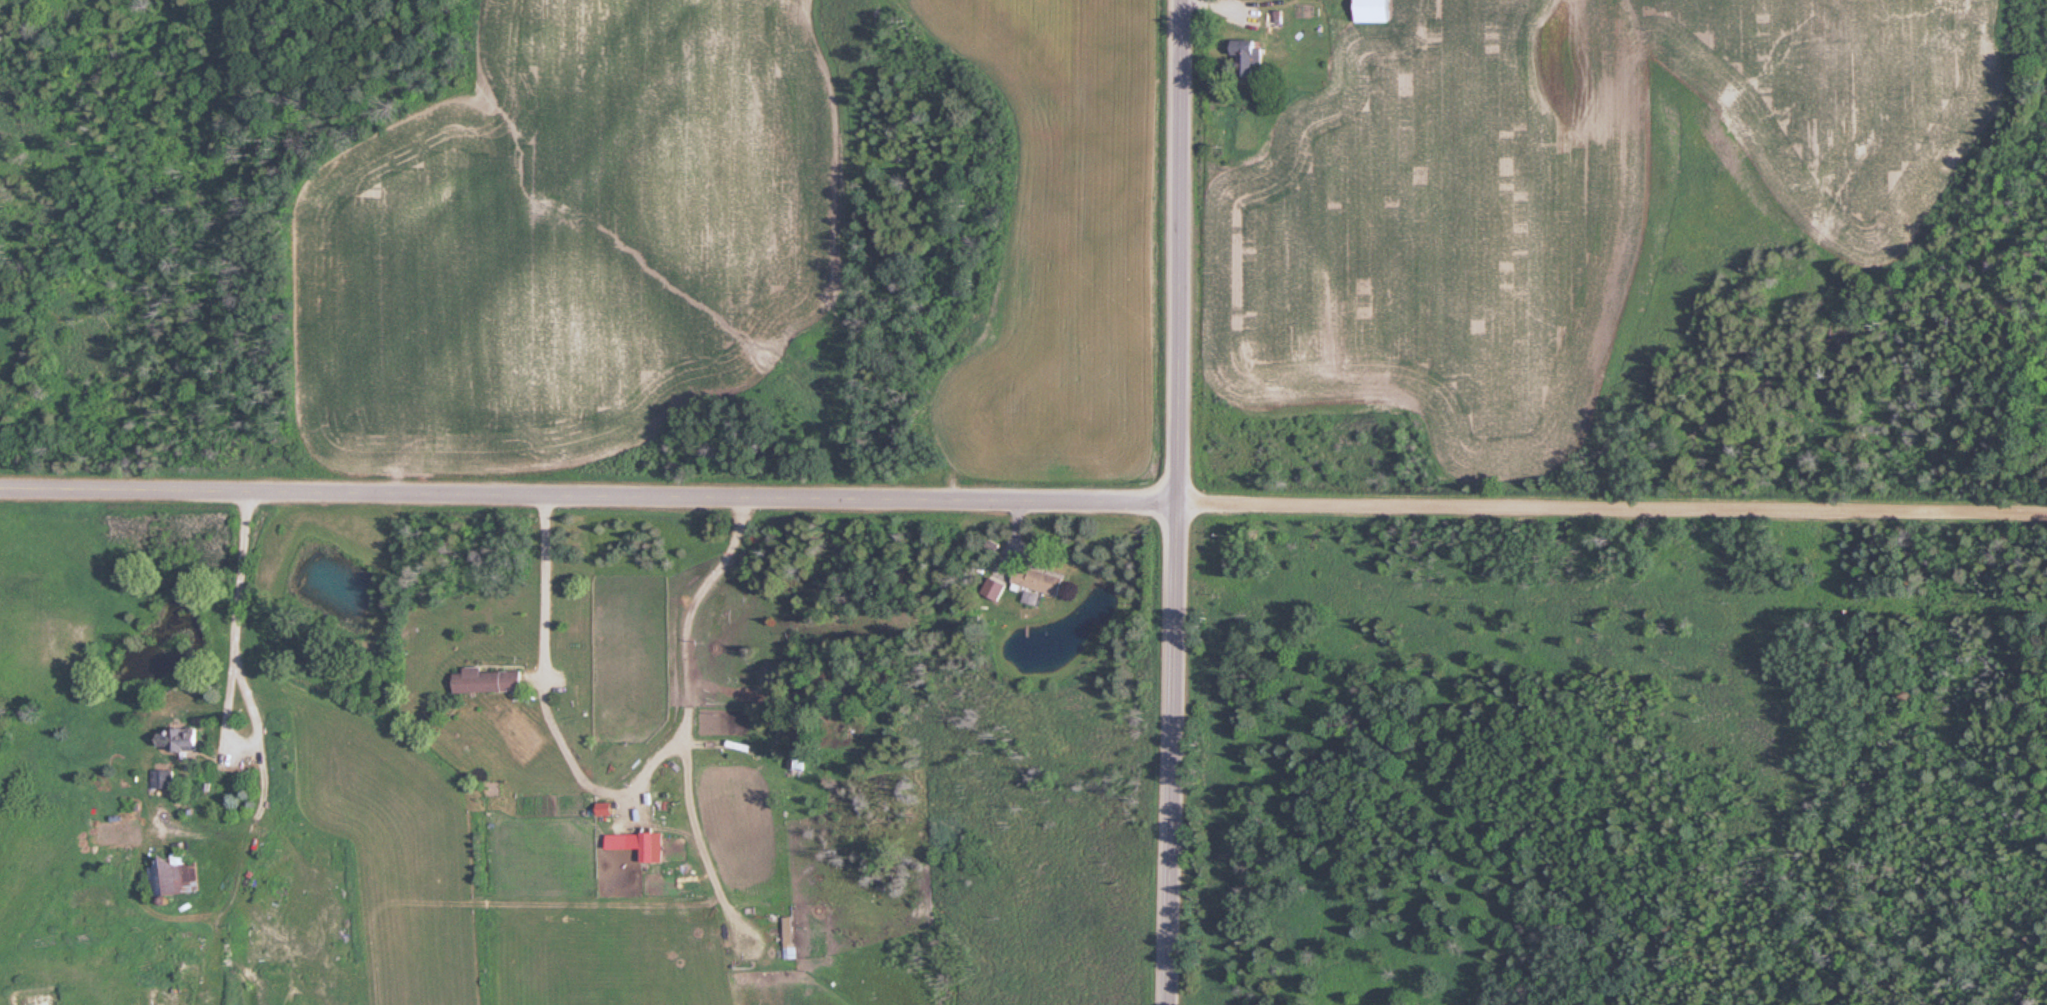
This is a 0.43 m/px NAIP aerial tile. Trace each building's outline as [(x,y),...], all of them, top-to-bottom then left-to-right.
[(1397,0),(1363,0),(1363,23),(1397,23),(1397,0)] [(1235,42),(1235,60),(1244,60),(1244,66),(1253,66),(1253,79),(1265,79),(1264,41),(1235,42)] [(1064,597),(1069,578),(1022,564),(1016,583),(1064,597)] [(467,672),(467,673),(457,674),(458,693),(526,691),(525,670),(467,672)] [(185,733),(163,733),(163,751),(205,750),(205,728),(185,728),(185,733)] [(177,771),(154,771),(154,790),(177,790),(177,771)] [(203,893),(201,863),(192,863),(191,854),(163,856),(163,867),(153,867),(155,897),(203,893)]
